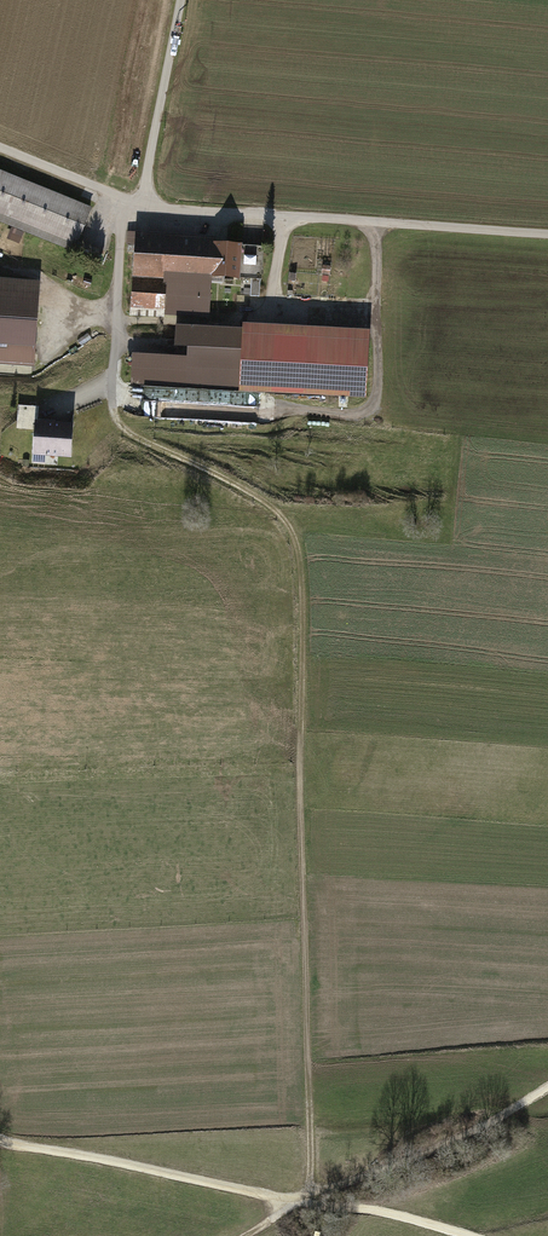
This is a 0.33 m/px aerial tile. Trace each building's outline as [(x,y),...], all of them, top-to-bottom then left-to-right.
[(0,169),(0,223),(79,254),(97,207),(0,169)] [(222,236),(137,234),(135,311),(215,314),(216,279),(267,280),(268,248),(222,247),(222,236)] [(0,279),(0,367),(33,369),(38,281),(0,279)] [(252,297),(260,298),(262,283),(253,282),(252,297)] [(372,397),(376,332),(249,325),(249,330),(180,326),(179,346),(193,347),(192,359),(137,355),(135,384),(372,397)] [(199,394),(190,393),(187,413),(218,418),(220,407),(197,403),(199,394)] [(240,418),(253,418),(253,408),(240,408),(240,418)] [(73,424),(35,422),(33,456),(71,458),(73,424)]
